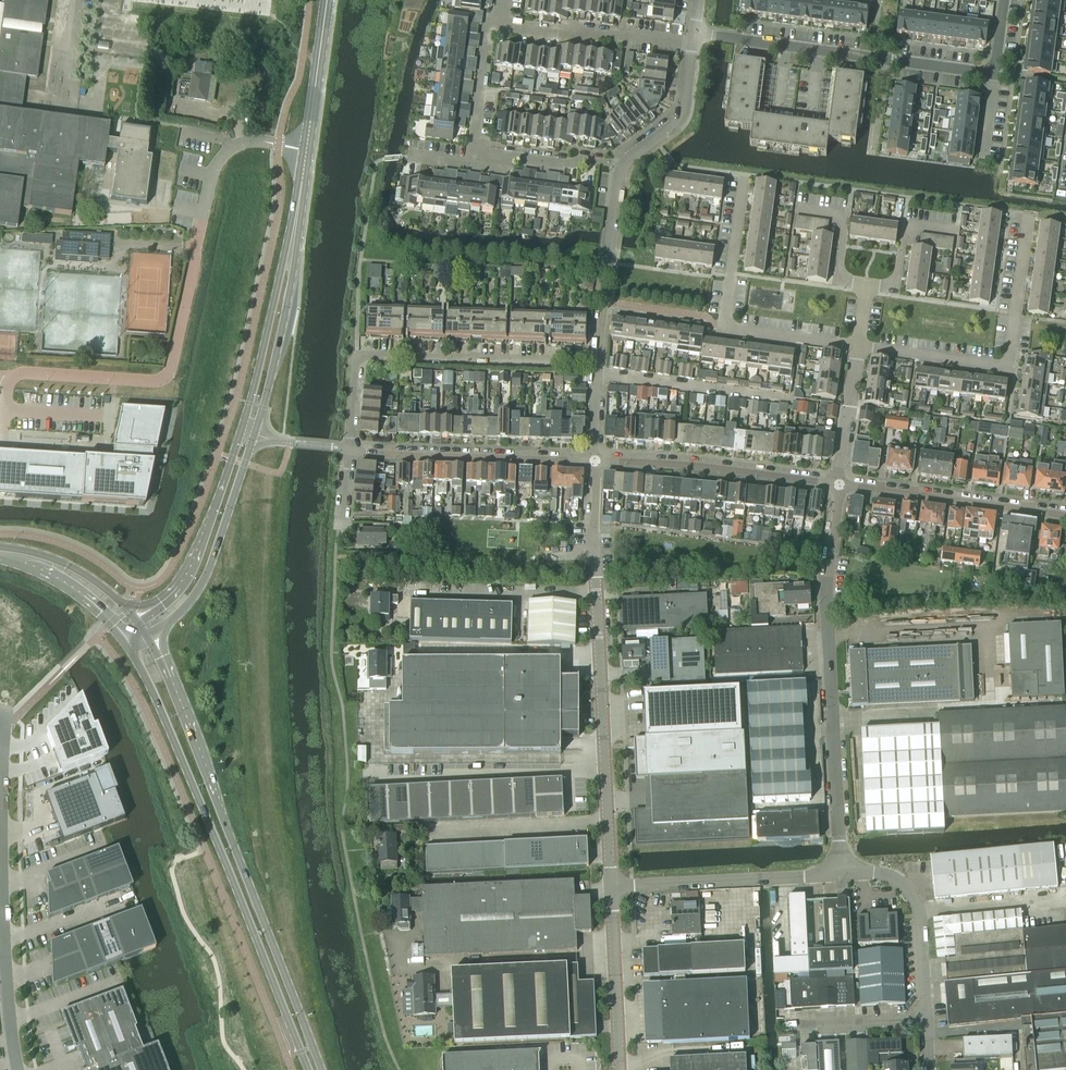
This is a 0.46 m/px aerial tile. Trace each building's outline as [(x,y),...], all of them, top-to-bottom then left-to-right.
[(17,228),(20,207),(28,208),(28,209),(71,215),(78,163),(104,167),(106,152),(117,153),(110,200),(147,205),(154,158),(148,157),(152,131),(120,127),(118,142),(108,141),(110,125),(20,112),(25,77),(37,78),(43,36),(41,36),(42,27),(44,27),(48,0),(4,0),(3,7),(0,7),(0,226),(17,228)] [(492,2),(475,0),(455,0),(454,9),(460,10),(460,14),(469,15),(469,11),(479,12),(480,5),(491,7),(492,2)] [(539,0),(527,0),(525,15),(534,16),(534,17),(537,18),(539,0)] [(551,0),(539,0),(537,18),(537,16),(543,17),(542,23),(548,24),(551,0)] [(548,24),(554,25),(554,18),(561,19),(563,0),(551,0),(548,24)] [(561,19),(566,20),(567,14),(573,14),(575,0),(563,0),(561,19)] [(587,0),(575,0),(573,14),(579,15),(578,22),(584,22),(587,0)] [(599,0),(587,0),(584,22),(590,23),(590,17),(596,17),(599,0)] [(611,0),(599,0),(596,17),(602,18),(601,25),(607,25),(611,0)] [(607,25),(613,26),(614,20),(620,21),(623,0),(622,0),(611,0),(607,25)] [(649,6),(654,6),(654,7),(674,9),(675,0),(676,0),(650,0),(649,6)] [(744,13),(755,14),(757,0),(742,0),(741,5),(745,6),(744,13)] [(755,14),(767,16),(769,0),(757,0),(755,14)] [(778,17),(780,0),(769,0),(767,16),(778,17)] [(791,0),(780,0),(778,17),(789,19),(791,0)] [(789,19),(800,20),(803,0),(791,0),(789,19)] [(800,20),(811,22),(814,0),(803,0),(800,20)] [(811,22),(822,23),(825,0),(824,0),(814,0),(811,22)] [(825,0),(822,23),(833,25),(836,2),(825,0)] [(1036,10),(1061,13),(1059,13),(1060,2),(1064,2),(1064,1),(1056,0),(1037,0),(1036,10)] [(836,2),(833,25),(844,26),(847,3),(836,2)] [(847,3),(844,26),(855,28),(858,5),(847,3)] [(869,6),(858,5),(855,28),(867,29),(869,6)] [(675,9),(674,9),(654,7),(652,18),(672,21),(674,12),(675,12),(675,9)] [(1036,10),(1034,22),(1060,25),(1061,13),(1036,10)] [(911,14),(900,13),(897,33),(908,35),(911,14)] [(467,24),(469,15),(460,14),(459,16),(449,15),(447,27),(477,31),(478,26),(467,24)] [(919,36),(922,16),(911,14),(908,35),(919,36)] [(919,36),(930,38),(933,17),(922,16),(919,36)] [(930,38),(941,39),(944,19),(933,17),(930,38)] [(941,39),(952,41),(955,20),(944,19),(941,39)] [(964,42),(966,22),(955,20),(952,41),(964,42)] [(975,44),(977,23),(966,22),(964,42),(975,44)] [(1034,22),(1033,34),(1058,38),(1060,25),(1034,22)] [(975,44),(986,45),(989,25),(977,23),(975,44)] [(477,36),(477,31),(447,27),(446,39),(465,41),(466,34),(477,36)] [(1033,34),(1031,46),(1054,49),(1055,38),(1058,39),(1058,38),(1033,34)] [(464,48),(465,41),(446,39),(444,50),(474,54),(475,49),(464,48)] [(512,68),(515,47),(513,47),(513,48),(497,45),(494,66),(512,68)] [(1031,46),(1029,59),(1052,63),(1054,49),(1031,46)] [(524,70),(527,49),(518,48),(518,47),(515,47),(512,68),(524,70)] [(559,75),(559,74),(560,68),(563,47),(557,47),(556,53),(550,52),(547,73),(559,75)] [(563,47),(560,68),(559,74),(571,75),(572,70),(575,48),(572,47),(572,49),(563,47)] [(584,71),(586,51),(577,49),(577,48),(575,48),(572,70),(584,71)] [(438,49),(436,61),(443,62),(462,64),(463,58),(474,59),(474,54),(444,50),(438,49)] [(536,72),(539,50),(536,49),(536,51),(527,49),(524,70),(536,72)] [(547,73),(550,52),(542,51),(542,50),(539,50),(536,72),(547,73)] [(598,51),(595,73),(614,75),(615,69),(619,70),(619,71),(620,71),(622,52),(612,50),(612,51),(613,51),(613,54),(601,52),(601,51),(598,51)] [(595,73),(598,51),(595,51),(595,52),(586,51),(584,71),(585,73),(587,74),(591,74),(593,74),(594,73),(595,73)] [(624,66),(630,67),(630,66),(632,66),(633,53),(626,52),(624,66)] [(646,58),(645,65),(647,65),(646,69),(667,72),(668,72),(668,69),(667,69),(668,59),(648,57),(648,58),(646,58)] [(1029,59),(1028,72),(1051,75),(1052,63),(1029,59)] [(828,140),(855,144),(864,79),(864,78),(836,74),(829,128),(755,118),(762,64),(734,60),(733,62),(725,127),(752,130),(750,146),(826,156),(828,140)] [(461,71),(462,64),(443,62),(441,73),(471,78),(472,72),(461,71)] [(206,102),(210,78),(209,78),(209,77),(211,77),(213,66),(197,64),(196,76),(193,76),(190,99),(206,102)] [(646,69),(645,81),(666,84),(667,81),(665,81),(667,72),(646,69)] [(470,82),(471,78),(441,73),(439,85),(459,88),(460,81),(470,82)] [(638,91),(637,91),(657,102),(659,103),(661,101),(662,95),(663,95),(665,86),(666,86),(666,84),(645,81),(641,81),(640,84),(639,88),(638,91)] [(1026,83),(1024,96),(1050,100),(1051,100),(1053,87),(1026,83)] [(458,94),(459,88),(439,85),(438,96),(432,95),(432,96),(468,101),(469,95),(458,94)] [(894,97),(915,100),(916,89),(896,86),(894,97)] [(611,91),(614,96),(619,91),(616,87),(611,91)] [(610,100),(614,96),(611,91),(606,96),(610,100)] [(633,96),(631,98),(649,122),(654,118),(650,113),(655,109),(658,105),(659,103),(657,102),(637,91),(636,93),(633,96)] [(958,95),(956,107),(979,110),(980,98),(958,95)] [(467,105),(468,101),(432,96),(430,107),(456,111),(457,104),(467,105)] [(535,103),(536,98),(524,96),(523,104),(526,105),(529,102),(535,103)] [(571,103),(576,104),(576,102),(583,103),(584,97),(572,96),(571,101),(571,103)] [(1024,96),(1023,109),(1048,112),(1050,100),(1024,96)] [(584,97),(583,103),(589,103),(594,106),(595,99),(590,98),(584,97)] [(913,111),(915,100),(894,97),(893,108),(913,111)] [(633,101),(624,108),(636,124),(641,120),(645,125),(649,122),(631,98),(633,101)] [(455,117),(456,111),(430,107),(429,119),(435,120),(465,124),(466,119),(455,117)] [(956,107),(955,119),(950,119),(949,119),(977,123),(979,110),(956,107)] [(624,108),(614,115),(630,137),(636,132),(632,127),(636,124),(624,108)] [(891,119),(912,122),(913,111),(893,108),(891,119)] [(1045,112),(1048,112),(1023,109),(1021,121),(1044,124),(1045,112)] [(568,124),(565,145),(566,145),(571,145),(572,138),(578,139),(581,119),(582,113),(570,111),(569,118),(568,124)] [(581,119),(578,139),(584,140),(583,147),(589,148),(593,121),(593,114),(582,113),(581,119)] [(498,115),(495,135),(501,136),(500,142),(506,143),(510,116),(498,115)] [(614,115),(605,122),(609,139),(616,136),(617,138),(622,134),(626,140),(630,137),(614,115)] [(510,116),(506,143),(512,144),(513,138),(519,138),(521,118),(510,116)] [(521,118),(519,138),(524,139),(523,146),(529,146),(533,120),(521,118)] [(890,130),(910,133),(912,122),(891,119),(890,130)] [(975,135),(977,123),(949,119),(948,131),(975,135)] [(464,129),(465,124),(435,120),(434,127),(427,126),(425,137),(452,141),(454,127),(464,129)] [(533,120),(529,146),(535,147),(536,141),(542,141),(545,121),(533,120)] [(545,121),(542,141),(548,142),(547,149),(553,150),(556,123),(545,121)] [(593,121),(589,148),(595,149),(595,142),(601,143),(601,141),(609,139),(605,122),(605,123),(593,121)] [(1021,121),(1020,133),(1046,136),(1042,135),(1044,124),(1021,121)] [(556,123),(553,150),(559,150),(560,144),(565,145),(568,124),(556,123)] [(888,141),(909,144),(910,133),(890,130),(888,141)] [(949,144),(974,148),(975,135),(948,131),(948,132),(953,132),(951,144),(949,144)] [(1018,145),(1044,149),(1046,136),(1020,133),(1018,145)] [(887,153),(907,155),(909,144),(888,141),(887,153)] [(970,160),(972,160),(974,148),(949,144),(947,157),(963,159),(970,160)] [(1018,145),(1016,157),(1043,161),(1044,149),(1018,145)] [(1016,157),(1015,170),(1040,173),(1040,172),(1037,172),(1039,161),(1043,161),(1016,157)] [(1013,183),(1038,186),(1040,173),(1015,170),(1013,183)] [(434,208),(439,172),(433,171),(432,182),(426,181),(423,200),(423,206),(434,208)] [(499,192),(498,199),(501,199),(501,200),(500,206),(512,208),(513,201),(517,172),(512,171),(511,182),(504,181),(502,192),(499,192)] [(446,209),(449,184),(441,183),(443,173),(439,172),(434,208),(446,209)] [(525,203),(527,184),(520,183),(522,172),(517,172),(513,201),(525,203)] [(457,211),(462,175),(456,174),(455,185),(449,184),(446,209),(457,211)] [(537,204),(541,175),(535,174),(534,185),(527,184),(525,203),(524,209),(536,211),(537,205),(537,204)] [(676,195),(678,176),(667,174),(664,193),(676,195)] [(470,207),(472,187),(465,186),(466,176),(462,175),(457,211),(469,213),(470,207)] [(548,206),(551,187),(545,186),(546,176),(541,175),(537,204),(537,205),(548,206)] [(687,197),(690,177),(678,176),(676,195),(687,197)] [(560,208),(564,178),(559,177),(557,188),(551,187),(548,206),(560,208)] [(698,198),(701,179),(690,177),(687,197),(698,198)] [(394,201),(403,202),(403,205),(416,207),(417,199),(423,200),(426,181),(400,178),(398,190),(396,189),(394,201)] [(481,208),(485,178),(480,178),(478,188),(472,187),(470,207),(481,208)] [(485,178),(481,208),(493,210),(493,207),(497,207),(498,199),(499,192),(496,191),(488,190),(490,179),(485,178)] [(572,212),(575,190),(567,189),(569,179),(564,178),(560,208),(559,214),(571,215),(572,212)] [(709,200),(712,181),(701,179),(698,198),(709,200)] [(712,181),(709,200),(721,202),(723,182),(712,181)] [(754,193),(774,196),(776,185),(756,182),(754,193)] [(575,190),(572,212),(589,214),(589,212),(590,212),(593,193),(575,190)] [(773,207),(774,196),(754,193),(753,204),(773,207)] [(771,218),(773,207),(753,204),(751,215),(771,218)] [(590,215),(589,223),(591,223),(601,224),(602,213),(595,212),(595,215),(592,215),(590,215)] [(980,224),(999,227),(1001,216),(981,213),(980,224)] [(770,229),(771,218),(751,215),(750,226),(770,229)] [(800,230),(802,217),(795,216),(793,229),(800,230)] [(807,231),(809,218),(802,217),(800,230),(807,231)] [(813,232),(815,219),(809,218),(807,231),(813,232)] [(820,233),(822,220),(815,219),(813,232),(820,233)] [(861,240),(864,221),(852,219),(850,239),(861,240)] [(822,220),(820,233),(827,234),(829,221),(822,220)] [(872,242),(875,223),(864,221),(861,240),(872,242)] [(883,243),(886,224),(875,223),(872,242),(883,243)] [(886,224),(883,243),(895,245),(897,226),(886,224)] [(998,238),(999,227),(980,224),(978,235),(998,238)] [(1039,236),(1059,238),(1060,227),(1041,224),(1039,236)] [(768,240),(770,229),(750,226),(748,238),(768,240)] [(62,232),(61,257),(80,258),(109,260),(110,248),(111,235),(85,234),(62,232)] [(22,234),(21,244),(52,246),(52,236),(22,234)] [(926,247),(928,235),(921,234),(919,246),(926,247)] [(805,241),(804,245),(809,246),(811,246),(830,249),(832,237),(812,235),(811,242),(805,241)] [(932,248),(934,236),(928,235),(926,247),(932,248)] [(996,249),(998,238),(978,235),(977,247),(996,249)] [(939,249),(941,236),(934,236),(932,248),(939,249)] [(946,250),(948,237),(941,236),(939,249),(946,250)] [(1057,249),(1059,238),(1039,236),(1038,247),(1057,249)] [(767,251),(768,240),(748,238),(747,249),(767,251)] [(666,262),(669,242),(658,241),(655,261),(666,262)] [(677,264),(680,244),(669,242),(666,262),(677,264)] [(689,266),(692,246),(680,244),(677,264),(689,266)] [(700,267),(703,247),(692,246),(689,266),(700,267)] [(811,246),(809,257),(829,260),(830,249),(811,246)] [(703,247),(700,267),(711,269),(714,249),(703,247)] [(995,260),(996,249),(977,247),(975,258),(995,260)] [(1055,261),(1057,249),(1038,247),(1036,258),(1055,261)] [(911,259),(930,262),(932,251),(912,248),(911,259)] [(765,263),(767,251),(747,249),(745,260),(765,263)] [(809,257),(808,269),(827,271),(829,260),(809,257)] [(993,272),(995,260),(975,258),(974,269),(993,272)] [(1054,272),(1055,261),(1036,258),(1035,269),(1054,272)] [(928,274),(930,262),(911,259),(909,271),(928,274)] [(763,274),(765,263),(745,260),(744,271),(763,274)] [(382,266),(369,266),(368,279),(377,279),(378,272),(382,272),(382,266)] [(502,268),(502,278),(510,279),(511,271),(511,268),(502,268)] [(808,269),(806,280),(826,283),(827,271),(808,269)] [(992,283),(993,272),(974,269),(972,280),(992,283)] [(1052,283),(1054,272),(1035,269),(1033,280),(1052,283)] [(927,285),(928,274),(909,271),(907,282),(927,285)] [(585,288),(592,289),(593,289),(594,280),(586,279),(585,288)] [(991,294),(992,283),(972,280),(971,291),(991,294)] [(1051,294),(1052,283),(1033,280),(1032,291),(1051,294)] [(925,297),(927,285),(907,282),(906,294),(925,297)] [(989,305),(991,294),(971,291),(969,303),(989,305)] [(1049,305),(1051,294),(1032,291),(1030,302),(1049,305)] [(1048,316),(1049,305),(1030,302),(1028,314),(1048,316)] [(379,340),(381,305),(370,305),(368,307),(367,333),(367,337),(370,337),(372,339),(379,340)] [(392,338),(393,306),(381,305),(379,340),(388,340),(390,338),(392,338)] [(393,306),(392,338),(394,338),(396,340),(404,341),(405,306),(393,306)] [(419,339),(421,306),(408,306),(407,341),(415,341),(417,339),(419,339)] [(431,342),(433,307),(421,306),(419,339),(422,339),(424,341),(431,342)] [(433,307),(431,342),(439,342),(441,340),(443,340),(445,307),(433,307)] [(459,343),(460,308),(448,307),(447,340),(450,340),(451,342),(459,343)] [(471,341),(472,308),(460,308),(459,343),(467,343),(468,341),(471,341)] [(483,344),(484,309),(472,308),(471,341),(471,343),(483,344)] [(495,344),(496,309),(484,309),(483,344),(483,341),(486,342),(487,344),(495,344)] [(496,309),(495,344),(503,344),(504,342),(507,342),(508,310),(496,309)] [(522,345),(524,310),(512,310),(511,343),(513,343),(515,345),(522,345)] [(535,343),(536,311),(524,310),(522,345),(530,345),(532,343),(535,343)] [(536,311),(535,343),(537,343),(539,346),(546,346),(548,311),(536,311)] [(562,344),(563,312),(551,311),(550,346),(558,346),(559,344),(562,344)] [(574,347),(575,312),(563,312),(562,344),(564,344),(566,346),(574,347)] [(575,312),(574,347),(581,347),(582,345),(586,345),(587,342),(586,342),(587,315),(585,312),(575,312)] [(623,339),(625,320),(614,318),(611,337),(623,339)] [(634,340),(637,321),(625,320),(623,339),(634,340)] [(637,321),(634,340),(641,342),(641,344),(644,345),(645,342),(647,323),(637,321)] [(656,344),(659,325),(647,323),(645,342),(656,344)] [(659,325),(656,344),(663,345),(663,347),(667,348),(667,345),(670,326),(659,325)] [(678,347),(681,328),(670,326),(667,345),(678,347)] [(689,353),(692,329),(681,328),(678,347),(677,351),(689,353)] [(692,329),(689,353),(700,354),(703,331),(692,329)] [(702,359),(702,364),(712,365),(713,365),(713,363),(714,361),(713,361),(716,341),(705,340),(702,359)] [(716,341),(713,361),(714,361),(713,363),(717,364),(717,361),(724,362),(727,343),(716,341)] [(140,343),(138,343),(133,343),(132,347),(132,350),(140,351),(140,343)] [(727,343),(724,362),(735,364),(738,344),(727,343)] [(738,344),(735,364),(747,365),(749,346),(738,344)] [(749,346),(747,365),(758,367),(761,344),(757,344),(754,344),(750,344),(749,346)] [(761,344),(758,367),(768,368),(769,369),(772,349),(771,349),(772,347),(771,347),(768,346),(764,345),(761,344)] [(768,368),(768,373),(779,374),(783,351),(772,349),(769,369),(768,368)] [(779,374),(778,376),(779,377),(790,378),(791,372),(791,371),(794,352),(783,351),(779,374)] [(819,358),(818,362),(821,363),(841,366),(842,354),(823,352),(822,359),(819,358)] [(1026,360),(1024,371),(1049,374),(1050,364),(1051,364),(1052,357),(1029,353),(1028,360),(1026,360)] [(620,356),(618,369),(625,370),(627,357),(620,356)] [(870,369),(889,372),(891,361),(871,358),(870,369)] [(641,372),(642,359),(636,359),(634,371),(641,372)] [(642,359),(641,372),(647,373),(649,360),(642,359)] [(663,375),(665,363),(658,362),(656,374),(663,375)] [(665,363),(663,375),(669,376),(671,364),(665,363)] [(839,377),(841,366),(821,363),(820,374),(839,377)] [(685,379),(687,366),(680,365),(678,378),(685,379)] [(687,366),(685,379),(691,380),(693,367),(687,366)] [(888,384),(889,372),(870,369),(868,381),(888,384)] [(927,390),(929,371),(918,369),(915,388),(922,389),(920,401),(925,401),(927,390)] [(411,380),(411,371),(401,370),(401,380),(411,380)] [(394,371),(388,374),(391,381),(398,378),(394,371)] [(414,379),(422,379),(422,371),(414,371),(414,379)] [(432,385),(432,371),(427,371),(422,371),(422,379),(422,385),(432,385)] [(443,371),(443,385),(453,386),(454,371),(443,371)] [(938,391),(941,373),(929,371),(927,390),(938,391)] [(1024,371),(1023,382),(1042,385),(1047,385),(1049,374),(1024,371)] [(464,383),(474,383),(474,373),(464,373),(464,383)] [(485,383),(485,374),(485,373),(474,373),(474,383),(485,383)] [(949,393),(952,374),(941,373),(938,391),(949,393)] [(512,387),(521,388),(521,383),(521,375),(513,374),(512,387)] [(563,382),(563,375),(555,374),(554,385),(563,386),(563,382)] [(837,388),(839,377),(820,374),(818,385),(837,388)] [(960,395),(963,376),(952,374),(949,393),(960,395)] [(521,375),(521,383),(529,383),(529,378),(529,375),(521,375)] [(550,383),(550,381),(550,375),(543,375),(542,383),(550,383)] [(563,382),(577,383),(578,375),(563,375),(563,382)] [(971,396),(974,378),(963,376),(960,395),(971,396)] [(982,398),(985,379),(974,378),(971,396),(982,398)] [(985,379),(982,398),(989,399),(989,401),(993,402),(993,400),(994,400),(997,381),(985,379)] [(868,381),(866,392),(892,396),(892,395),(886,394),(888,384),(868,381)] [(997,381),(994,400),(993,400),(993,402),(996,402),(997,400),(1005,401),(1008,382),(997,381)] [(1023,382),(1021,393),(1040,396),(1046,397),(1047,385),(1042,385),(1023,382)] [(573,403),(585,404),(586,391),(586,385),(573,385),(573,391),(573,403)] [(813,385),(811,396),(816,397),(836,399),(837,388),(818,385),(813,385)] [(630,387),(630,395),(637,396),(638,388),(638,387),(630,387)] [(647,398),(648,389),(638,388),(637,396),(637,402),(647,402),(648,398),(647,398)] [(365,389),(364,400),(392,403),(393,398),(382,397),(383,391),(365,389)] [(647,398),(648,398),(657,399),(658,389),(648,389),(647,398)] [(431,411),(430,436),(440,437),(441,419),(435,419),(436,397),(437,390),(432,390),(432,397),(431,397),(431,404),(431,411)] [(865,403),(884,406),(889,407),(890,400),(891,400),(892,396),(866,392),(865,403)] [(1021,393),(1020,405),(1044,408),(1046,397),(1040,396),(1021,393)] [(704,396),(697,395),(696,404),(703,405),(704,396)] [(708,405),(715,406),(716,397),(709,396),(708,405)] [(726,398),(716,397),(715,406),(714,412),(725,413),(726,406),(725,406),(726,398)] [(452,406),(451,437),(461,438),(462,420),(456,420),(457,398),(453,398),(452,406)] [(488,421),(487,438),(498,439),(499,407),(499,398),(494,398),(494,413),(493,421),(488,421)] [(739,413),(739,409),(740,400),(728,399),(727,412),(739,413)] [(364,400),(363,411),(381,413),(381,407),(391,408),(396,409),(397,404),(392,403),(364,400)] [(462,420),(461,438),(472,438),(473,400),(468,400),(468,412),(463,412),(462,420)] [(473,400),(472,438),(487,438),(488,421),(483,421),(484,412),(478,412),(478,400),(473,400)] [(541,407),(540,440),(550,441),(551,415),(546,415),(546,400),(541,400),(541,407)] [(562,415),(561,441),(571,442),(571,439),(572,414),(567,414),(568,401),(562,401),(562,415)] [(757,414),(758,403),(749,402),(748,415),(757,416),(757,414)] [(807,408),(808,403),(799,402),(798,412),(807,413),(807,410),(807,408)] [(410,411),(409,436),(419,436),(420,419),(414,418),(415,411),(415,403),(410,403),(410,411)] [(757,414),(767,415),(768,404),(758,403),(757,414)] [(777,413),(787,414),(788,406),(788,404),(778,403),(778,405),(777,413)] [(777,413),(778,405),(771,404),(770,415),(777,416),(777,413)] [(827,407),(827,413),(826,418),(836,419),(838,406),(828,405),(827,407)] [(1018,416),(1037,418),(1043,419),(1044,408),(1020,405),(1018,416)] [(441,419),(440,437),(451,437),(452,406),(447,406),(447,412),(447,413),(441,413),(441,419)] [(509,414),(508,439),(519,440),(520,406),(514,406),(514,414),(509,414)] [(520,406),(519,440),(529,440),(530,422),(524,422),(525,407),(520,406)] [(530,422),(529,440),(540,440),(541,407),(536,406),(536,415),(535,422),(530,422)] [(499,407),(498,439),(508,439),(509,414),(509,407),(500,407),(499,407)] [(675,418),(673,446),(683,447),(684,427),(679,427),(680,420),(681,420),(682,408),(681,407),(676,407),(676,409),(675,409),(675,418)] [(860,408),(859,419),(858,422),(871,423),(873,410),(860,408)] [(17,454),(15,498),(81,502),(138,506),(138,505),(144,506),(145,498),(146,498),(153,463),(151,463),(152,452),(155,452),(164,412),(121,409),(112,449),(113,449),(112,461),(84,459),(17,454)] [(875,409),(874,416),(882,418),(883,411),(875,409)] [(363,411),(362,421),(397,425),(397,418),(390,418),(390,419),(380,418),(381,413),(363,411)] [(399,418),(399,435),(409,436),(410,411),(405,411),(405,418),(399,418)] [(420,419),(419,436),(430,436),(431,411),(426,411),(420,411),(420,419)] [(572,414),(571,439),(579,439),(582,437),(582,429),(584,429),(585,413),(572,412),(572,414)] [(606,419),(606,438),(615,439),(617,414),(612,413),(611,420),(606,419)] [(615,439),(615,441),(625,442),(626,422),(621,421),(621,414),(617,414),(615,439)] [(551,415),(550,441),(561,441),(562,415),(556,415),(551,415)] [(626,422),(625,442),(635,442),(636,416),(631,415),(631,422),(626,422)] [(636,416),(635,442),(644,443),(646,416),(636,416)] [(646,416),(644,443),(654,444),(655,417),(646,416)] [(655,417),(654,444),(663,445),(665,417),(655,416),(655,417)] [(894,430),(895,417),(886,416),(884,429),(894,430)] [(665,417),(663,445),(673,446),(675,418),(665,417)] [(895,417),(894,430),(908,432),(910,419),(895,417)] [(928,433),(930,418),(922,418),(921,432),(928,433)] [(1011,420),(1010,426),(1022,428),(1023,422),(1011,420)] [(362,421),(361,432),(378,434),(379,428),(389,429),(389,434),(396,435),(397,425),(362,421)] [(684,427),(683,447),(692,448),(694,422),(689,421),(688,428),(684,427)] [(694,422),(692,448),(702,449),(704,429),(699,429),(699,422),(694,422)] [(704,429),(702,449),(712,450),(714,424),(708,423),(708,430),(704,429)] [(714,424),(712,450),(722,451),(723,431),(718,431),(719,424),(714,424)] [(723,431),(722,451),(734,452),(737,426),(727,425),(726,432),(723,431)] [(737,426),(734,452),(744,453),(745,434),(741,433),(741,427),(737,426)] [(1037,446),(1046,447),(1049,428),(1039,426),(1039,431),(1037,446)] [(1001,427),(1000,437),(1008,438),(1009,428),(1004,427),(1001,427)] [(745,434),(744,453),(754,454),(756,428),(751,428),(750,434),(745,434)] [(756,428),(754,454),(763,455),(765,436),(760,435),(761,429),(756,428)] [(765,436),(763,455),(773,456),(775,431),(775,429),(771,428),(770,430),(770,436),(765,436)] [(1024,430),(1023,436),(1033,437),(1034,430),(1025,428),(1024,428),(1024,430)] [(775,431),(773,456),(782,457),(784,438),(785,430),(775,429),(775,431)] [(823,442),(821,460),(826,460),(831,457),(834,437),(831,437),(832,430),(824,429),(824,433),(823,436),(824,436),(823,442)] [(784,438),(782,457),(792,458),(795,433),(795,431),(785,430),(784,438)] [(795,433),(792,458),(802,459),(805,431),(796,430),(795,431),(795,433)] [(805,431),(802,459),(811,460),(815,432),(805,431)] [(815,432),(811,460),(821,461),(821,460),(823,442),(824,436),(823,436),(824,433),(815,432)] [(865,467),(869,439),(856,437),(852,465),(865,467)] [(869,439),(865,467),(869,468),(869,469),(877,470),(880,453),(873,452),(874,440),(869,439)] [(899,471),(902,452),(894,451),(895,445),(889,444),(886,470),(891,470),(892,472),(896,473),(898,471),(899,471)] [(902,452),(899,471),(900,471),(901,474),(905,474),(906,472),(912,473),(915,447),(910,446),(909,453),(902,452)] [(934,478),(937,455),(921,453),(918,476),(934,478)] [(937,455),(934,478),(950,480),(953,457),(937,455)] [(969,457),(963,456),(963,461),(956,460),(955,464),(953,481),(966,482),(969,457)] [(974,465),(971,483),(985,485),(988,459),(975,457),(974,465)] [(988,459),(985,485),(998,487),(1001,463),(997,463),(998,460),(988,459)] [(1018,469),(1016,488),(1017,489),(1017,490),(1022,491),(1022,489),(1029,490),(1032,469),(1033,462),(1020,460),(1019,462),(1018,469)] [(1006,466),(1003,487),(1009,487),(1009,489),(1014,490),(1014,488),(1016,488),(1018,469),(1019,462),(1007,461),(1006,466)] [(1049,492),(1056,493),(1056,495),(1061,496),(1061,494),(1064,494),(1065,475),(1065,464),(1053,462),(1052,469),(1052,471),(1049,492)] [(357,473),(376,475),(376,470),(384,471),(384,465),(376,465),(376,464),(359,463),(358,473),(357,473)] [(397,471),(396,485),(410,485),(410,482),(414,482),(414,466),(410,466),(404,466),(403,465),(400,465),(399,466),(397,465),(397,471)] [(414,466),(414,482),(420,482),(419,493),(423,493),(423,488),(424,465),(414,465),(414,466)] [(423,488),(423,493),(427,494),(427,488),(433,488),(434,465),(424,465),(423,488)] [(434,465),(433,488),(433,487),(438,487),(438,494),(443,494),(443,466),(434,465)] [(443,466),(443,494),(447,494),(447,483),(453,483),(453,466),(443,466)] [(453,483),(453,489),(458,489),(458,494),(462,495),(463,466),(453,466),(453,483)] [(477,484),(477,466),(467,466),(466,495),(470,495),(471,487),(476,488),(476,484),(477,484)] [(486,495),(487,467),(477,466),(477,484),(482,484),(482,495),(486,495)] [(487,467),(486,495),(490,495),(491,484),(496,484),(495,493),(496,493),(496,484),(497,467),(487,467)] [(497,467),(496,484),(496,493),(501,493),(501,496),(505,496),(506,496),(507,468),(497,467)] [(507,468),(506,496),(510,496),(510,491),(515,491),(515,490),(516,485),(516,481),(517,468),(507,468)] [(519,468),(519,481),(518,486),(532,486),(532,468),(519,468)] [(535,485),(535,494),(546,494),(547,494),(547,485),(548,469),(536,468),(535,485)] [(562,489),(562,469),(552,469),(551,499),(551,512),(556,512),(557,499),(557,489),(562,489)] [(572,500),(572,471),(570,471),(569,470),(563,470),(563,469),(562,469),(562,489),(567,489),(567,500),(572,500)] [(1041,491),(1049,492),(1052,471),(1044,470),(1038,469),(1035,491),(1041,491)] [(572,471),(572,500),(572,510),(578,510),(579,500),(579,496),(582,496),(582,490),(583,490),(583,473),(582,472),(572,471)] [(357,473),(356,484),(384,486),(385,486),(392,487),(392,481),(385,480),(385,481),(375,480),(376,475),(357,473)] [(604,473),(604,492),(608,492),(607,501),(613,501),(615,475),(615,474),(604,473)] [(615,475),(613,501),(618,502),(619,495),(623,495),(625,476),(615,475)] [(625,476),(623,495),(628,496),(627,503),(632,503),(635,477),(625,476)] [(635,477),(632,503),(637,503),(638,497),(643,497),(644,478),(635,477)] [(644,478),(643,497),(647,498),(647,504),(652,505),(654,479),(644,478)] [(654,479),(652,505),(657,505),(657,499),(662,500),(664,480),(654,479)] [(664,480),(662,500),(666,500),(666,506),(671,507),(673,481),(664,480)] [(673,481),(671,507),(676,507),(677,501),(681,501),(683,482),(673,481)] [(683,482),(681,501),(686,501),(685,508),(690,509),(693,483),(683,482)] [(690,509),(690,513),(695,514),(696,509),(696,502),(701,503),(702,484),(693,483),(690,509)] [(356,484),(355,494),(374,495),(374,490),(384,491),(384,486),(356,484)] [(702,484),(701,503),(711,504),(710,511),(710,514),(715,515),(715,511),(718,486),(702,484)] [(718,486),(715,511),(720,512),(725,512),(726,505),(727,487),(718,486)] [(726,505),(725,512),(730,513),(735,513),(735,511),(737,488),(727,487),(726,505)] [(737,488),(735,511),(744,512),(745,507),(747,489),(737,488)] [(747,489),(745,507),(749,508),(749,514),(754,515),(756,490),(747,489)] [(756,490),(754,515),(759,516),(760,509),(765,509),(766,491),(756,490)] [(765,509),(764,516),(769,516),(773,517),(776,492),(766,491),(765,509)] [(776,492),(773,517),(778,517),(779,510),(784,511),(786,493),(776,492)] [(806,495),(805,507),(810,508),(810,509),(807,509),(806,519),(813,519),(814,513),(821,514),(823,494),(811,492),(811,495),(806,495)] [(786,493),(784,511),(789,511),(788,518),(788,521),(793,521),(793,519),(796,494),(786,493)] [(355,494),(356,494),(355,504),(356,505),(360,505),(359,510),(358,510),(366,511),(367,505),(372,506),(380,506),(381,501),(381,496),(374,495),(355,494)] [(796,494),(793,519),(798,520),(803,520),(805,507),(806,495),(796,494)] [(396,513),(396,497),(388,497),(387,513),(396,513)] [(863,499),(850,497),(848,518),(853,518),(852,531),(859,532),(863,499)] [(413,517),(413,512),(412,512),(413,502),(405,501),(404,517),(413,517)] [(896,504),(874,501),(872,518),(880,519),(878,529),(883,530),(880,550),(886,551),(885,556),(895,557),(900,521),(893,520),(896,504)] [(903,502),(898,539),(898,543),(903,544),(904,539),(905,532),(907,521),(915,523),(917,504),(903,502)] [(930,535),(934,506),(923,505),(920,523),(927,524),(926,534),(924,545),(928,546),(928,545),(929,545),(930,537),(929,536),(930,535)] [(934,506),(930,535),(935,536),(937,525),(943,526),(945,508),(934,506)] [(451,507),(451,516),(460,516),(461,507),(451,507)] [(465,516),(475,517),(475,507),(466,507),(465,516)] [(422,508),(422,517),(432,518),(432,514),(432,508),(422,508)] [(952,509),(952,510),(950,510),(948,529),(956,530),(955,538),(960,538),(964,512),(958,511),(958,510),(952,509)] [(978,539),(978,538),(981,513),(967,511),(964,537),(978,539)] [(644,512),(643,525),(650,526),(651,518),(650,518),(651,513),(644,512)] [(620,523),(630,524),(631,514),(621,513),(621,516),(620,523)] [(981,513),(978,538),(987,539),(987,540),(992,540),(996,515),(981,513)] [(630,524),(639,525),(640,515),(631,514),(630,524)] [(680,531),(688,532),(689,520),(689,516),(682,515),(680,531)] [(670,519),(668,529),(679,531),(680,520),(680,517),(670,516),(670,519)] [(1003,519),(1001,534),(1009,535),(1004,568),(1028,572),(1028,571),(1032,542),(1034,542),(1037,522),(1026,520),(1026,519),(1019,518),(1019,519),(1011,518),(1010,520),(1003,519)] [(660,519),(659,528),(667,529),(668,520),(660,519)] [(689,520),(688,532),(700,533),(701,521),(689,520)] [(723,530),(722,537),(731,538),(733,524),(734,522),(724,520),(723,530)] [(703,535),(712,536),(713,523),(704,522),(703,535)] [(390,525),(374,524),(373,531),(359,530),(359,546),(379,546),(379,544),(386,544),(387,531),(390,531),(390,525)] [(733,524),(731,538),(741,539),(743,525),(733,524)] [(752,532),(751,541),(760,542),(761,533),(762,528),(753,526),(752,532)] [(1060,531),(1061,528),(1050,527),(1050,530),(1044,529),(1043,534),(1039,534),(1038,540),(1041,540),(1041,543),(1042,543),(1040,557),(1048,558),(1049,550),(1057,551),(1060,531)] [(716,529),(715,536),(722,537),(723,530),(716,529)] [(760,542),(770,543),(772,533),(762,532),(762,533),(761,533),(760,542)] [(770,543),(780,545),(781,535),(772,533),(770,543)] [(783,539),(782,546),(790,547),(791,539),(783,539)] [(631,541),(630,550),(640,551),(640,542),(631,541)] [(809,545),(808,551),(820,552),(821,544),(809,542),(809,545)] [(858,547),(857,556),(867,557),(868,548),(858,547)] [(957,563),(959,550),(943,548),(941,561),(957,563)] [(974,566),(976,553),(959,550),(957,563),(974,566)] [(1034,572),(1028,571),(1028,572),(1026,587),(1032,587),(1034,572)] [(786,617),(786,615),(785,606),(810,605),(809,586),(789,587),(788,584),(761,585),(760,580),(749,580),(751,627),(767,627),(766,618),(786,617)] [(411,597),(411,592),(411,582),(394,582),(394,597),(389,597),(389,596),(371,596),(371,616),(379,616),(379,622),(388,622),(389,604),(398,605),(398,609),(403,609),(403,628),(410,627),(410,603),(411,603),(411,597)] [(731,594),(748,594),(748,582),(731,582),(731,594)] [(657,630),(658,630),(708,627),(706,595),(619,599),(621,631),(637,631),(657,630)] [(576,601),(527,600),(526,643),(575,644),(576,601)] [(423,603),(411,603),(410,603),(410,627),(410,641),(423,641),(423,603)] [(435,641),(436,603),(423,603),(423,641),(435,641)] [(448,642),(449,603),(436,603),(435,641),(448,642)] [(461,642),(461,604),(449,603),(448,642),(461,642)] [(473,642),(474,604),(461,604),(461,642),(473,642)] [(486,642),(487,604),(474,604),(473,642),(486,642)] [(499,643),(499,604),(487,604),(486,642),(490,642),(490,643),(499,643)] [(499,604),(499,643),(512,643),(512,605),(499,604)] [(728,611),(719,611),(719,619),(728,619),(728,611)] [(1005,666),(1010,666),(1012,699),(1064,696),(1060,623),(1008,626),(1009,636),(1003,636),(1005,666)] [(757,629),(759,674),(803,672),(801,627),(757,629)] [(716,676),(759,674),(757,629),(714,631),(716,676)] [(637,631),(638,641),(650,641),(659,640),(658,630),(657,630),(637,631)] [(650,641),(651,653),(651,658),(652,684),(705,682),(703,639),(659,640),(650,641)] [(644,654),(651,653),(650,641),(638,641),(624,642),(624,659),(623,659),(623,667),(640,666),(639,658),(644,658),(644,654)] [(404,656),(415,656),(415,649),(415,643),(410,643),(410,645),(403,645),(403,649),(404,656)] [(974,701),(973,679),(971,646),(849,652),(852,707),(974,701)] [(369,654),(369,680),(370,680),(370,689),(386,689),(386,678),(391,678),(391,659),(387,659),(387,654),(369,654)] [(385,754),(561,753),(561,735),(579,735),(579,736),(579,677),(578,677),(578,678),(561,678),(561,660),(403,660),(403,706),(385,706),(385,754)] [(806,775),(803,707),(807,707),(806,683),(747,686),(753,801),(811,799),(810,774),(806,775)] [(742,734),(741,722),(740,689),(644,693),(646,738),(634,739),(636,779),(650,778),(652,810),(636,811),(638,843),(749,838),(744,734),(742,734)] [(81,698),(46,733),(54,754),(52,755),(60,775),(108,757),(97,728),(93,729),(81,698)] [(943,818),(1065,812),(1065,722),(1065,708),(938,714),(939,726),(862,730),(867,836),(944,832),(943,818)] [(93,777),(45,795),(63,843),(124,819),(114,791),(107,772),(93,777)] [(562,779),(369,789),(371,825),(424,822),(564,815),(562,779)] [(797,814),(756,816),(757,841),(774,841),(775,843),(779,846),(783,847),(793,847),(797,845),(801,842),(801,840),(810,839),(819,839),(818,814),(808,814),(797,814)] [(395,834),(378,835),(380,870),(397,869),(395,834)] [(568,853),(588,852),(587,839),(568,840),(568,853)] [(557,868),(555,840),(543,841),(544,868),(557,868)] [(569,867),(568,853),(568,840),(555,840),(557,868),(569,867)] [(544,868),(543,841),(530,842),(531,869),(544,868)] [(519,869),(517,842),(505,843),(506,870),(519,869)] [(531,869),(530,842),(528,842),(517,842),(519,869),(531,869)] [(495,871),(493,843),(482,844),(483,871),(495,871)] [(506,870),(505,843),(493,843),(495,871),(506,870)] [(472,872),(471,845),(471,844),(460,845),(461,872),(472,872)] [(483,871),(482,844),(471,844),(471,845),(472,872),(483,871)] [(461,872),(460,845),(448,846),(450,873),(461,872)] [(935,900),(1024,891),(1058,888),(1054,845),(931,858),(935,900)] [(438,873),(437,846),(425,847),(427,874),(438,873)] [(450,873),(448,846),(437,846),(438,873),(450,873)] [(118,857),(115,849),(104,853),(103,853),(50,874),(46,875),(47,878),(47,879),(52,890),(47,892),(48,911),(48,918),(119,892),(130,888),(127,880),(118,857)] [(588,852),(568,853),(569,867),(589,866),(588,852)] [(392,898),(393,922),(393,924),(396,924),(397,928),(399,930),(401,931),(403,931),(411,931),(410,912),(423,911),(425,956),(577,949),(576,932),(592,931),(590,896),(575,897),(574,880),(422,887),(422,898),(409,899),(409,897),(392,898)] [(808,939),(807,913),(806,895),(788,896),(791,961),(808,961),(808,939)] [(849,900),(823,901),(826,951),(808,952),(809,973),(826,973),(853,971),(849,900)] [(671,902),(671,909),(672,936),(701,935),(700,901),(671,902)] [(72,935),(50,943),(50,952),(51,952),(52,955),(51,956),(57,973),(51,975),(52,987),(123,960),(142,953),(140,948),(151,944),(145,930),(138,910),(108,921),(99,925),(100,928),(83,935),(81,931),(72,935)] [(868,916),(857,917),(857,921),(858,945),(898,943),(897,920),(888,920),(888,915),(888,910),(868,911),(868,916)] [(1007,932),(1007,930),(1023,929),(1021,911),(933,919),(937,956),(956,955),(957,959),(945,960),(947,982),(1065,970),(1065,926),(1007,932)] [(644,977),(692,974),(745,971),(743,944),(643,950),(644,977)] [(902,949),(858,951),(861,1006),(905,1004),(902,949)] [(454,1023),(448,1024),(449,1033),(455,1032),(455,1039),(455,1044),(581,1038),(581,1037),(596,1036),(596,1029),(596,1023),(594,981),(579,982),(578,965),(452,971),(453,994),(454,1007),(454,1022),(454,1023)] [(1065,1014),(1065,972),(1065,970),(947,982),(944,983),(948,1027),(1021,1019),(1065,1014)] [(810,979),(789,980),(790,984),(790,987),(791,1007),(791,1009),(793,1009),(802,1009),(820,1008),(828,1008),(827,978),(826,973),(809,973),(810,979)] [(453,1007),(453,994),(435,995),(434,976),(413,977),(413,980),(408,981),(408,989),(413,988),(415,1015),(436,1014),(435,1008),(453,1007)] [(828,1008),(837,1007),(835,977),(827,978),(828,1008)] [(837,1007),(845,1007),(844,977),(835,977),(837,1007)] [(844,977),(845,1007),(855,1006),(853,977),(844,977)] [(747,980),(660,984),(646,985),(649,1044),(750,1039),(747,980)] [(155,1045),(142,1050),(134,1029),(136,1028),(122,990),(105,997),(91,1002),(95,1013),(66,1024),(76,1050),(78,1049),(86,1069),(164,1069),(155,1045)] [(775,992),(775,1006),(776,1010),(785,1010),(784,992),(775,992)] [(1021,1019),(1026,1069),(1060,1069),(1065,1069),(1065,1014),(1021,1019)] [(999,1038),(963,1039),(963,1052),(964,1060),(1000,1058),(1012,1058),(1011,1037),(999,1038)] [(876,1066),(885,1066),(885,1069),(910,1069),(909,1063),(900,1063),(900,1054),(902,1054),(901,1038),(875,1040),(876,1066)] [(845,1041),(847,1069),(869,1069),(868,1067),(876,1066),(875,1040),(845,1041)] [(807,1058),(807,1069),(840,1069),(839,1042),(815,1043),(815,1045),(801,1046),(801,1059),(807,1058)] [(539,1055),(541,1050),(443,1055),(443,1069),(540,1069),(539,1055)] [(746,1055),(670,1059),(670,1069),(747,1069),(746,1055)] [(954,1060),(954,1068),(951,1068),(951,1069),(978,1069),(977,1066),(976,1067),(975,1059),(954,1060)]
